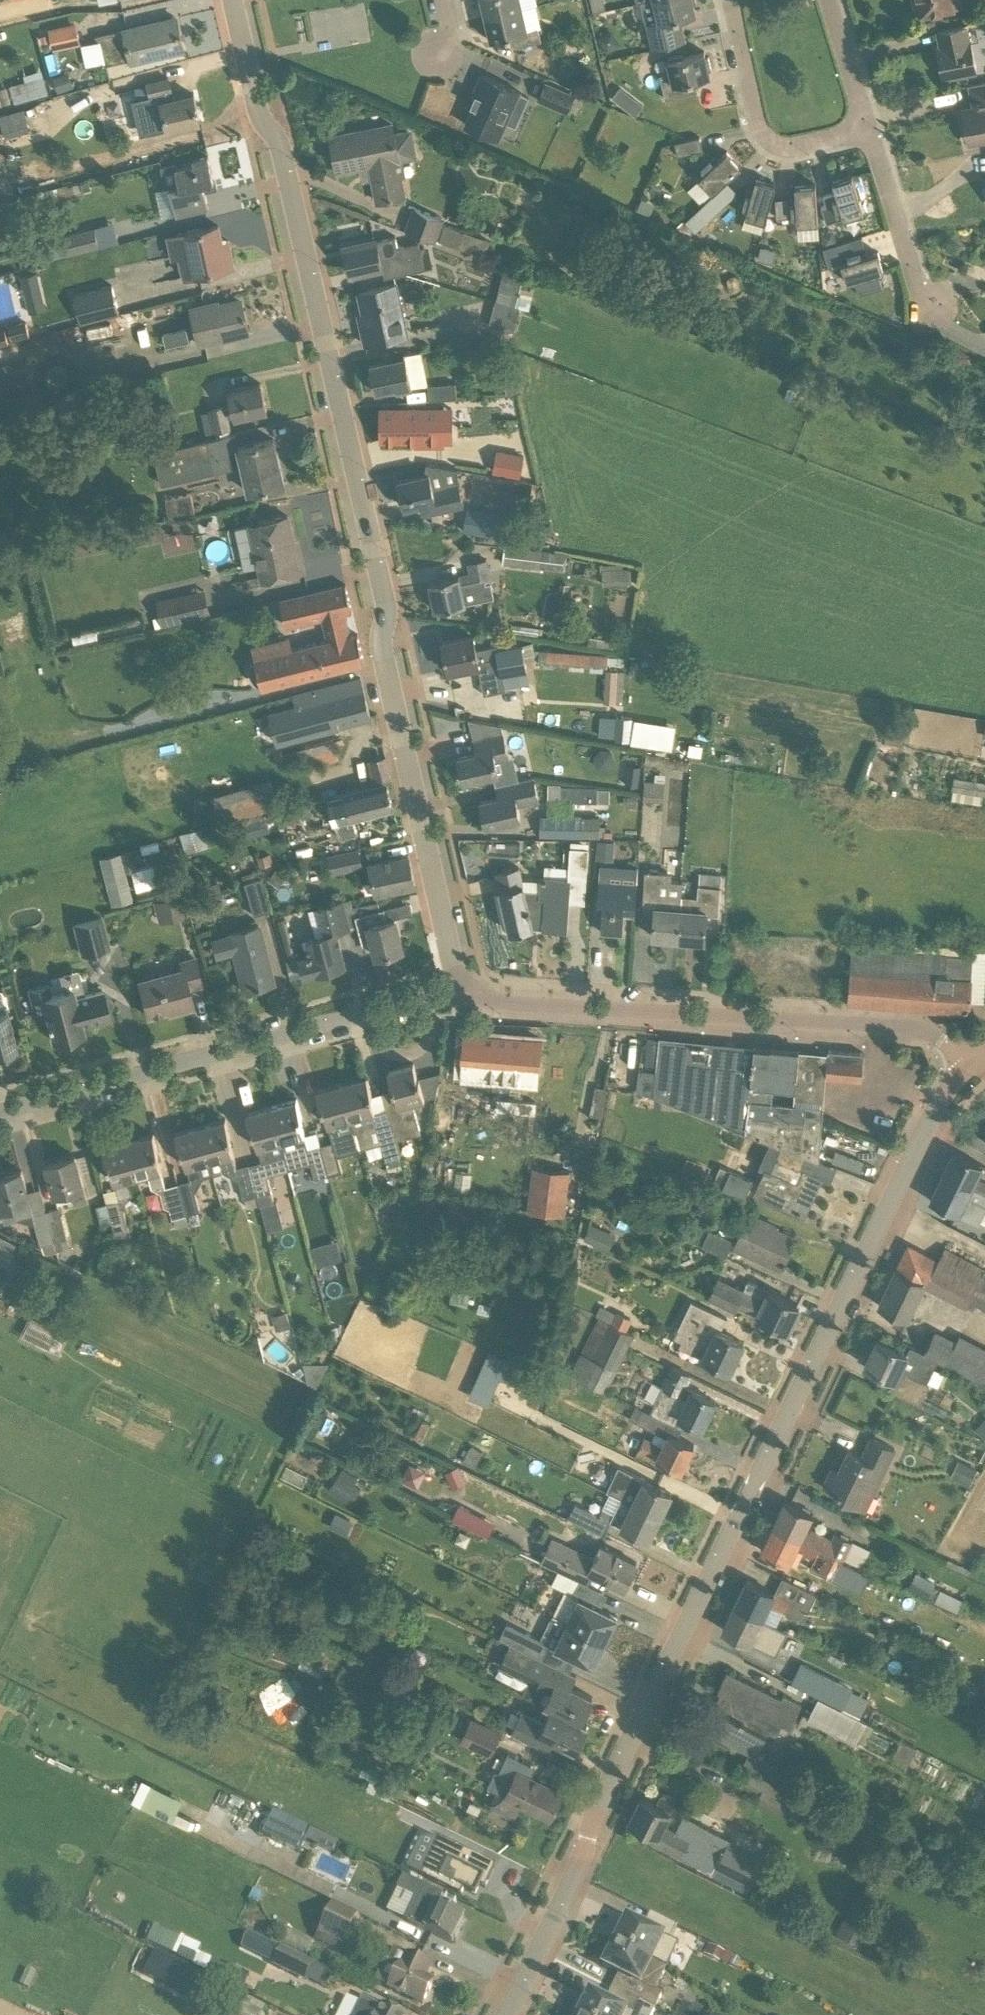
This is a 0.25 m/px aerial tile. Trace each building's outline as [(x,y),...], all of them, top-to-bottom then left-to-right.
[(484,4),(481,5),(484,17),(484,18),(523,9),(521,0),(483,0),(484,4)] [(594,12),(606,9),(604,0),(599,0),(591,2),(594,12)] [(641,3),(652,50),(680,44),(677,32),(676,31),(674,19),(695,14),(695,16),(696,15),(694,4),(696,4),(696,0),(652,0),(641,3)] [(918,17),(954,9),(972,5),(971,0),(915,0),(918,17)] [(523,9),(484,18),(484,19),(487,31),(490,30),(492,41),(494,41),(493,40),(515,35),(517,46),(516,47),(516,48),(542,42),(539,29),(529,31),(523,9)] [(98,36),(99,40),(105,66),(156,54),(156,53),(168,51),(168,54),(184,50),(177,18),(125,30),(98,36)] [(76,23),(49,29),(54,51),(81,45),(76,23)] [(978,72),(972,42),(970,43),(966,25),(938,31),(942,47),(937,48),(944,79),(978,72)] [(682,55),(670,58),(670,61),(668,61),(671,73),(660,75),(666,99),(691,94),(688,81),(709,76),(709,78),(711,77),(709,71),(712,70),(709,57),(706,58),(705,51),(703,52),(704,53),(683,58),(682,55)] [(69,73),(54,78),(59,93),(75,88),(69,73)] [(7,83),(12,101),(47,92),(42,74),(7,83)] [(520,92),(483,75),(474,93),(479,95),(466,125),(499,139),(520,92)] [(173,99),(172,93),(173,93),(169,78),(148,83),(151,98),(162,95),(163,102),(162,102),(169,129),(201,122),(195,94),(173,99)] [(547,83),(539,100),(567,112),(574,96),(547,83)] [(970,85),(975,111),(963,114),(969,143),(984,140),(984,83),(970,85)] [(612,102),(621,111),(629,102),(620,94),(612,102)] [(6,139),(31,131),(25,109),(0,116),(6,139)] [(339,172),(360,168),(362,178),(367,185),(375,184),(378,201),(405,196),(401,178),(395,179),(392,162),(413,158),(416,154),(412,134),(408,132),(394,134),(393,125),(332,137),(339,172)] [(700,137),(675,143),(678,156),(703,150),(700,137)] [(702,169),(705,173),(700,178),(714,193),(742,166),(728,151),(719,159),(716,156),(702,169)] [(166,188),(170,187),(177,216),(209,208),(204,184),(215,181),(209,156),(193,159),(194,164),(177,168),(176,163),(161,167),(166,188)] [(832,194),(837,213),(843,211),(845,218),(864,212),(861,200),(863,200),(859,186),(857,187),(853,175),(834,181),(837,192),(832,194)] [(743,207),(748,209),(746,216),(766,222),(777,185),(757,179),(754,190),(748,189),(743,207)] [(791,198),(792,217),(798,217),(798,224),(819,223),(816,184),(796,186),(797,197),(791,198)] [(443,218),(416,208),(408,231),(434,241),(443,218)] [(445,223),(438,241),(484,258),(491,240),(445,223)] [(181,256),(186,277),(234,266),(231,250),(225,252),(219,226),(169,237),(173,257),(181,256)] [(95,229),(63,237),(68,255),(100,248),(95,229)] [(836,238),(834,231),(834,230),(821,233),(821,234),(823,241),(824,244),(837,241),(836,238)] [(350,273),(383,266),(385,278),(425,270),(420,242),(399,247),(397,236),(345,247),(350,273)] [(44,242),(49,260),(68,255),(63,237),(44,242)] [(868,255),(866,250),(862,237),(824,248),(830,268),(842,264),(848,283),(854,281),(859,297),(883,289),(878,273),(885,271),(879,252),(868,255)] [(774,266),(777,253),(762,248),(758,261),(774,266)] [(38,273),(21,277),(30,312),(47,308),(38,273)] [(515,307),(522,278),(503,273),(496,301),(495,301),(489,325),(514,332),(519,310),(520,310),(520,308),(515,307)] [(366,345),(408,336),(397,284),(360,292),(366,323),(361,324),(366,345)] [(113,285),(74,296),(82,324),(121,314),(113,285)] [(219,302),(192,309),(200,345),(250,334),(243,303),(220,308),(219,302)] [(132,313),(121,319),(128,332),(139,326),(132,313)] [(26,322),(8,326),(11,342),(29,337),(26,322)] [(163,345),(187,339),(184,325),(160,331),(163,345)] [(9,342),(5,327),(0,328),(0,344),(9,342)] [(407,359),(370,366),(372,374),(369,380),(374,384),(375,392),(396,388),(397,391),(413,388),(407,359)] [(519,392),(516,376),(504,378),(507,394),(519,392)] [(795,403),(801,385),(791,380),(785,399),(795,403)] [(234,406),(226,407),(225,406),(212,409),(217,432),(231,429),(228,419),(236,417),(268,410),(261,383),(230,391),(234,406)] [(430,401),(457,399),(456,383),(429,385),(430,401)] [(382,440),(448,439),(448,408),(429,408),(382,409),(382,440)] [(274,439),(239,447),(236,434),(155,454),(162,485),(244,466),(250,493),(285,485),(274,439)] [(528,457),(500,452),(498,474),(524,478),(528,457)] [(463,507),(457,483),(458,483),(458,469),(426,464),(424,475),(399,481),(405,508),(425,503),(428,515),(463,507)] [(166,499),(170,519),(197,513),(192,493),(166,499)] [(515,516),(468,508),(464,532),(511,540),(515,516)] [(288,516),(251,524),(264,580),(305,571),(300,551),(296,552),(288,516)] [(565,572),(567,553),(505,546),(503,564),(565,572)] [(495,597),(486,559),(469,563),(472,573),(460,576),(459,575),(430,582),(437,610),(495,597)] [(629,568),(603,569),(604,584),(630,583),(629,568)] [(345,613),(353,611),(346,585),(281,601),(287,627),(324,618),(329,641),(256,659),(257,662),(252,663),(252,665),(251,666),(251,668),(251,670),(251,672),(251,673),(252,675),(252,676),(253,680),(254,681),(255,682),(258,685),(262,684),(263,687),(365,662),(358,634),(351,636),(345,613)] [(205,589),(156,601),(162,628),(212,616),(205,589)] [(500,610),(492,612),(495,623),(503,621),(500,610)] [(518,672),(527,670),(523,645),(497,650),(496,645),(477,649),(474,636),(443,642),(449,672),(479,666),(484,695),(507,691),(507,688),(520,685),(518,672)] [(540,663),(607,667),(608,667),(608,656),(609,654),(540,650),(540,658),(540,663)] [(604,700),(623,701),(624,668),(605,668),(604,700)] [(269,715),(276,740),(331,726),(371,716),(361,678),(301,694),(304,706),(269,715)] [(633,719),(617,717),(616,740),(632,742),(633,719)] [(470,720),(475,741),(478,753),(459,757),(465,782),(499,774),(496,761),(509,758),(502,726),(470,720)] [(901,746),(903,734),(887,731),(885,743),(901,746)] [(335,746),(333,739),(275,756),(278,765),(307,758),(310,768),(338,760),(335,746)] [(703,745),(690,743),(688,755),(702,756),(703,745)] [(387,782),(392,780),(387,756),(371,759),(377,784),(387,782)] [(641,767),(629,765),(626,785),(639,786),(641,767)] [(984,796),(984,782),(953,778),(951,791),(954,792),(984,796)] [(500,797),(481,801),(487,826),(521,818),(518,805),(531,802),(526,779),(497,785),(500,797)] [(666,783),(654,782),(650,781),(647,801),(664,803),(666,783)] [(394,808),(387,782),(377,784),(282,810),(292,848),(355,832),(351,819),(394,808)] [(598,787),(573,787),(573,802),(597,802),(598,787)] [(637,796),(625,797),(626,807),(638,806),(637,796)] [(539,837),(583,838),(583,817),(540,817),(539,837)] [(180,834),(185,853),(208,848),(203,828),(180,834)] [(615,843),(599,842),(597,859),(614,861),(615,843)] [(566,930),(568,904),(585,905),(589,848),(570,847),(568,880),(543,878),(542,891),(525,890),(520,867),(497,873),(511,933),(533,927),(566,930)] [(359,850),(330,857),(333,873),(363,866),(359,850)] [(131,901),(119,854),(100,859),(112,906),(131,901)] [(272,864),(270,854),(257,857),(259,867),(272,864)] [(410,856),(370,864),(376,894),(416,885),(410,856)] [(286,877),(275,868),(267,879),(268,880),(278,888),(285,877),(286,877)] [(653,936),(679,938),(683,896),(684,882),(668,881),(669,873),(646,871),(644,894),(657,895),(653,936)] [(698,897),(683,896),(679,938),(706,940),(708,911),(707,911),(708,906),(720,907),(722,875),(700,873),(698,897)] [(261,878),(244,883),(253,916),(271,910),(261,878)] [(636,883),(599,881),(597,912),(604,913),(602,933),(623,934),(624,914),(635,915),(636,883)] [(195,903),(199,902),(196,888),(192,889),(186,891),(190,905),(195,903)] [(180,895),(156,901),(161,921),(185,915),(180,895)] [(337,933),(351,929),(343,901),(320,907),(327,934),(308,939),(312,953),(309,954),(309,956),(301,958),(306,976),(346,965),(337,933)] [(385,909),(356,917),(363,945),(373,943),(377,956),(404,949),(396,919),(388,921),(385,909)] [(110,947),(102,918),(75,925),(82,954),(110,947)] [(285,918),(276,920),(288,961),(294,959),(296,959),(297,958),(285,918)] [(243,991),(274,983),(259,926),(228,934),(229,936),(216,939),(213,945),(215,951),(221,955),(233,952),(243,991)] [(974,956),(937,954),(935,1008),(964,1010),(971,1004),(974,956)] [(180,961),(182,969),(138,980),(147,1015),(168,1010),(168,1008),(192,1002),(189,988),(201,985),(194,957),(180,961)] [(49,985),(29,991),(36,1015),(45,1013),(50,1029),(48,1032),(51,1033),(53,1040),(63,1037),(70,1041),(74,1035),(85,1032),(83,1024),(110,1017),(108,1011),(113,1002),(104,997),(103,990),(91,993),(86,974),(80,976),(79,970),(58,976),(59,978),(52,980),(55,994),(51,995),(49,985)] [(2,1058),(10,1056),(11,1054),(11,1051),(17,1049),(7,1011),(2,1012),(0,1003),(0,1057),(2,1058)] [(543,1035),(480,1031),(478,1071),(477,1083),(502,1086),(503,1077),(540,1079),(543,1035)] [(656,1073),(640,1070),(637,1090),(654,1096),(781,1146),(806,1156),(806,1155),(820,1161),(826,1077),(863,1080),(864,1053),(829,1050),(828,1056),(800,1054),(800,1050),(771,1047),(771,1048),(755,1047),(754,1050),(660,1041),(656,1073)] [(394,1090),(383,1093),(388,1110),(391,1123),(396,1141),(422,1134),(413,1102),(426,1099),(420,1078),(418,1078),(414,1064),(388,1071),(394,1090)] [(396,1141),(391,1123),(388,1110),(376,1113),(371,1096),(373,1096),(367,1076),(342,1083),(352,1118),(361,1151),(383,1145),(387,1161),(401,1157),(396,1141)] [(332,1139),(345,1135),(342,1121),(352,1118),(342,1083),(317,1090),(322,1110),(324,1109),(328,1125),(332,1139)] [(321,1145),(308,1148),(305,1135),(301,1120),(303,1119),(297,1099),(272,1106),(282,1141),(288,1165),(289,1170),(311,1164),(315,1180),(329,1176),(322,1150),(321,1145)] [(282,1141),(272,1106),(247,1113),(253,1133),(254,1132),(262,1162),(264,1161),(265,1166),(266,1171),(288,1165),(282,1141)] [(201,1125),(214,1175),(238,1168),(234,1154),(230,1139),(231,1138),(226,1119),(201,1125)] [(191,1181),(214,1175),(201,1125),(176,1132),(181,1152),(183,1152),(187,1167),(191,1181)] [(154,1134),(129,1141),(138,1176),(148,1173),(152,1187),(165,1184),(162,1170),(157,1154),(159,1154),(154,1134)] [(128,1179),(138,1176),(129,1141),(104,1148),(109,1167),(111,1167),(115,1182),(119,1196),(132,1193),(128,1179)] [(343,1172),(336,1146),(322,1150),(329,1176),(343,1172)] [(806,1156),(781,1146),(776,1158),(782,1161),(777,1174),(767,1170),(756,1194),(800,1213),(805,1200),(811,1203),(822,1178),(801,1168),(806,1156)] [(984,1196),(984,1184),(981,1182),(980,1184),(974,1181),(983,1164),(955,1151),(943,1176),(984,1196)] [(76,1156),(47,1164),(55,1195),(71,1190),(75,1204),(88,1200),(84,1187),(76,1156)] [(265,1166),(251,1170),(258,1195),(261,1206),(274,1202),(266,1171),(265,1166)] [(283,1193),(294,1190),(288,1167),(277,1170),(283,1193)] [(721,1167),(712,1184),(745,1199),(753,1182),(721,1167)] [(570,1171),(533,1168),(530,1210),(566,1213),(570,1171)] [(31,1201),(22,1170),(0,1176),(0,1204),(1,1209),(2,1209),(6,1222),(34,1215),(31,1201)] [(244,1199),(245,1199),(258,1195),(251,1170),(237,1173),(244,1199)] [(984,1208),(984,1196),(943,1176),(931,1201),(958,1214),(967,1197),(972,1200),(970,1204),(984,1211),(984,1208)] [(180,1189),(187,1215),(200,1211),(194,1185),(180,1189)] [(187,1215),(180,1189),(166,1193),(173,1218),(187,1215)] [(312,1208),(307,1192),(295,1195),(310,1244),(333,1237),(323,1204),(312,1208)] [(248,1209),(261,1206),(258,1195),(245,1199),(248,1209)] [(123,1204),(109,1208),(116,1234),(130,1230),(123,1204)] [(60,1208),(47,1212),(55,1241),(68,1237),(60,1208)] [(55,1241),(47,1212),(34,1216),(41,1245),(55,1241)] [(776,1227),(750,1214),(735,1248),(781,1269),(783,1265),(785,1266),(787,1261),(785,1260),(794,1241),(774,1232),(776,1227)] [(616,1236),(592,1225),(585,1240),(609,1251),(616,1236)] [(709,1229),(701,1246),(726,1258),(734,1240),(709,1229)] [(9,1257),(15,1244),(0,1237),(0,1252),(9,1257)] [(318,1267),(330,1263),(325,1244),(312,1247),(318,1267)] [(984,1305),(984,1266),(945,1247),(939,1259),(908,1245),(879,1305),(908,1319),(925,1284),(967,1305),(970,1298),(984,1305)] [(76,1261),(73,1268),(84,1273),(89,1263),(81,1259),(76,1261)] [(745,1292),(719,1279),(710,1298),(734,1310),(736,1305),(789,1330),(800,1306),(769,1291),(768,1292),(749,1283),(745,1292)] [(712,1311),(691,1301),(678,1330),(709,1345),(703,1358),(730,1371),(744,1342),(717,1329),(716,1330),(705,1324),(712,1311)] [(287,1312),(272,1316),(276,1331),(291,1328),(287,1312)] [(615,1314),(611,1324),(626,1331),(632,1319),(616,1312),(615,1314)] [(72,1338),(29,1317),(20,1338),(62,1360),(72,1338)] [(634,1334),(626,1331),(611,1324),(599,1318),(572,1375),(606,1392),(634,1334)] [(984,1385),(984,1347),(960,1334),(954,1344),(936,1335),(926,1354),(984,1385)] [(889,1390),(920,1405),(930,1383),(915,1376),(926,1354),(911,1347),(908,1354),(877,1339),(865,1365),(894,1379),(889,1390)] [(490,1352),(482,1370),(481,1370),(501,1378),(514,1384),(522,1366),(490,1352)] [(302,1381),(320,1382),(321,1362),(304,1360),(302,1381)] [(666,1421),(676,1426),(680,1417),(703,1428),(716,1401),(692,1389),(692,1390),(684,1386),(690,1375),(673,1366),(650,1414),(666,1421)] [(667,1437),(660,1433),(666,1421),(650,1414),(636,1407),(630,1420),(649,1428),(644,1438),(639,1449),(657,1458),(657,1459),(682,1471),(695,1445),(669,1433),(667,1437)] [(422,1422),(414,1438),(421,1442),(430,1424),(423,1420),(422,1422)] [(837,1496),(865,1510),(895,1449),(872,1437),(862,1458),(849,1451),(839,1472),(832,1469),(824,1485),(838,1492),(837,1496)] [(474,1468),(483,1452),(471,1445),(462,1461),(474,1468)] [(406,1461),(400,1477),(419,1483),(424,1467),(406,1461)] [(978,1470),(965,1464),(957,1480),(970,1486),(978,1470)] [(465,1479),(459,1466),(445,1473),(451,1485),(465,1479)] [(607,1491),(622,1498),(660,1516),(671,1493),(641,1478),(642,1477),(619,1467),(607,1491)] [(358,1480),(343,1469),(329,1491),(344,1501),(358,1480)] [(648,1540),(660,1516),(622,1498),(615,1512),(604,1507),(600,1516),(576,1504),(569,1518),(604,1536),(611,1522),(648,1540)] [(772,1528),(843,1561),(852,1541),(837,1534),(833,1542),(812,1531),(810,1534),(805,1531),(813,1514),(786,1501),(772,1528)] [(459,1504),(451,1518),(463,1524),(470,1510),(459,1504)] [(343,1534),(350,1519),(336,1513),(329,1527),(343,1534)] [(843,1561),(772,1528),(761,1550),(789,1564),(797,1547),(802,1550),(801,1552),(815,1559),(815,1558),(823,1562),(819,1572),(834,1579),(843,1561)] [(553,1539),(542,1562),(587,1584),(592,1574),(624,1589),(637,1563),(601,1546),(594,1559),(553,1539)] [(735,1605),(763,1618),(769,1604),(804,1621),(817,1595),(782,1577),(774,1593),(747,1580),(735,1605)] [(935,1584),(924,1578),(915,1593),(926,1599),(927,1598),(934,1587),(935,1584)] [(568,1622),(605,1641),(617,1616),(596,1606),(603,1592),(580,1581),(573,1596),(579,1599),(568,1622)] [(938,1587),(933,1600),(956,1610),(962,1597),(938,1587)] [(768,1652),(777,1655),(788,1630),(763,1618),(735,1605),(723,1630),(768,1652)] [(605,1641),(568,1622),(556,1647),(506,1623),(499,1638),(509,1643),(565,1670),(572,1655),(593,1665),(605,1641)] [(502,1657),(509,1643),(499,1638),(497,1637),(490,1651),(502,1657)] [(498,1665),(530,1681),(524,1694),(552,1708),(581,1722),(593,1697),(571,1686),(576,1675),(565,1670),(509,1643),(502,1657),(498,1665)] [(892,1644),(888,1655),(897,1657),(900,1647),(892,1644)] [(800,1665),(793,1681),(792,1682),(844,1709),(853,1689),(802,1663),(800,1665)] [(711,1732),(756,1755),(767,1733),(764,1731),(771,1717),(790,1727),(800,1706),(783,1697),(782,1700),(727,1672),(718,1689),(730,1695),(711,1732)] [(865,1723),(818,1699),(809,1715),(857,1739),(865,1723)] [(588,1725),(581,1722),(552,1708),(545,1722),(523,1711),(512,1733),(549,1751),(554,1740),(575,1750),(588,1725)] [(459,1742),(475,1751),(478,1747),(489,1753),(500,1732),(472,1717),(459,1742)] [(516,1817),(522,1804),(551,1818),(563,1793),(526,1775),(531,1764),(523,1760),(506,1794),(499,1791),(492,1806),(516,1817)] [(168,1818),(178,1796),(146,1782),(136,1804),(168,1818)] [(660,1798),(659,1799),(656,1805),(642,1797),(629,1820),(657,1835),(653,1843),(681,1857),(709,1872),(724,1841),(695,1826),(692,1832),(680,1825),(676,1832),(665,1826),(665,1825),(664,1825),(674,1806),(674,1804),(674,1803),(674,1802),(674,1801),(674,1800),(674,1799),(673,1798),(672,1797),(671,1796),(670,1795),(668,1795),(666,1795),(665,1795),(663,1795),(662,1796),(661,1797),(660,1798)] [(312,1830),(275,1811),(263,1835),(300,1854),(312,1830)] [(310,1834),(310,1842),(315,1847),(322,1845),(324,1837),(318,1831),(310,1834)] [(440,1838),(439,1838),(421,1875),(421,1876),(461,1895),(464,1889),(465,1890),(476,1895),(481,1886),(485,1878),(489,1881),(497,1866),(444,1840),(440,1838)] [(758,1859),(729,1844),(717,1867),(746,1882),(758,1859)] [(465,1918),(439,1905),(441,1901),(430,1895),(424,1907),(435,1912),(426,1931),(453,1944),(465,1918)] [(333,1904),(318,1934),(344,1947),(359,1917),(333,1904)] [(628,1917),(616,1941),(653,1960),(665,1936),(671,1939),(678,1926),(656,1915),(651,1913),(644,1925),(628,1917)] [(192,1958),(198,1938),(148,1924),(143,1944),(192,1958)] [(287,1926),(281,1940),(306,1950),(311,1937),(287,1926)] [(667,1967),(653,1960),(616,1941),(603,1966),(620,1974),(613,1987),(640,2001),(656,2008),(663,1994),(656,1990),(667,1967)] [(726,1952),(709,1944),(704,1954),(721,1962),(726,1952)] [(282,1946),(275,1960),(273,1964),(305,1979),(313,1961),(282,1946)] [(409,1955),(409,1956),(394,1949),(389,1960),(388,1960),(377,1981),(423,2004),(434,1982),(425,1978),(431,1965),(409,1955)] [(217,1981),(156,1950),(144,1975),(145,1975),(204,2005),(217,1981)] [(741,1959),(734,1955),(730,1964),(737,1967),(741,1959)] [(245,1970),(230,1964),(224,1977),(238,1984),(245,1970)] [(728,1984),(721,1981),(717,1988),(724,1991),(728,1984)] [(613,1987),(607,2000),(591,1992),(579,2014),(652,2014),(656,2008),(640,2001),(613,1987)] [(382,2004),(380,2009),(361,2000),(354,2014),(405,2014),(382,2004)] [(221,2014),(226,2014),(230,2010),(229,2005),(225,2001),(220,2001),(217,2005),(217,2011),(221,2014)] [(684,2002),(677,2014),(701,2014),(703,2011),(684,2002)]
